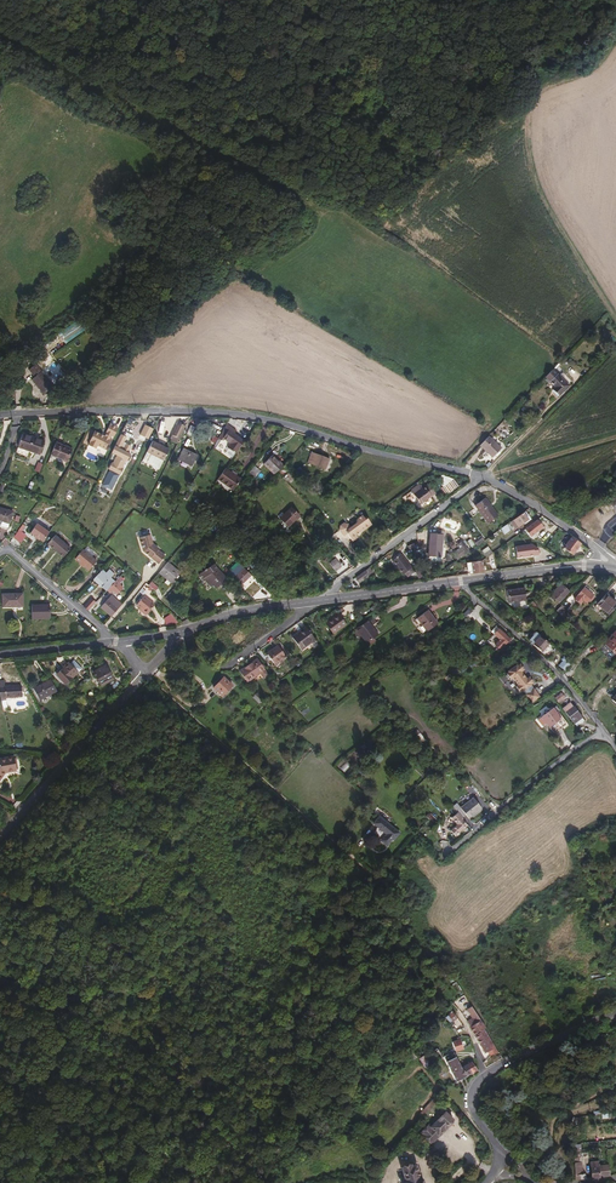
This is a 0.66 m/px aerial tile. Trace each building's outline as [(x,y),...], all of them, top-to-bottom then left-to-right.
[(49,382),(33,359),(25,364),(30,371),(27,374),(31,379),(39,390),(49,382)] [(561,379),(554,372),(546,380),(552,386),(549,388),(551,390),(561,379)] [(555,394),(565,384),(561,379),(551,390),(555,394)] [(148,435),(152,424),(138,418),(130,438),(135,440),(139,431),(148,435)] [(178,439),(184,428),(184,427),(177,423),(170,435),(178,439)] [(104,450),(109,439),(108,439),(110,436),(112,437),(117,428),(108,424),(104,433),(105,433),(103,437),(101,436),(101,437),(98,436),(99,434),(93,431),(88,442),(87,445),(94,449),(95,446),(104,450)] [(243,441),(233,434),(235,431),(225,425),(217,439),(221,441),(222,438),(230,444),(227,448),(235,453),(243,441)] [(189,437),(194,428),(189,426),(185,434),(189,437)] [(38,454),(43,441),(21,433),(17,445),(28,449),(28,451),(38,454)] [(199,443),(208,447),(212,438),(203,433),(199,443)] [(127,453),(130,447),(124,444),(124,446),(121,445),(125,437),(119,435),(110,453),(116,456),(112,464),(110,463),(108,470),(119,475),(122,469),(118,467),(122,459),(126,461),(129,455),(127,453)] [(489,456),(498,446),(488,437),(483,442),(478,446),(489,456)] [(63,460),(69,448),(54,442),(49,454),(63,460)] [(162,461),(167,450),(151,442),(145,453),(162,461)] [(491,458),(500,449),(498,446),(489,456),(491,458)] [(191,466),(196,455),(182,449),(177,460),(191,466)] [(323,469),(327,459),(310,452),(306,463),(323,469)] [(281,465),(271,455),(262,464),(272,474),(281,465)] [(258,471),(252,466),(247,472),(251,475),(253,476),(258,471)] [(240,480),(224,469),(217,480),(233,491),(240,480)] [(433,493),(427,484),(413,494),(419,504),(433,493)] [(608,500),(615,511),(615,494),(608,500)] [(497,515),(484,498),(473,505),(486,523),(497,515)] [(11,511),(0,507),(0,527),(5,529),(11,511)] [(298,517),(289,509),(278,520),(287,527),(295,519),(296,519),(298,517)] [(73,520),(65,512),(62,515),(71,523),(73,520)] [(517,526),(526,519),(521,512),(518,514),(512,519),(517,526)] [(362,531),(372,525),(367,518),(365,520),(362,515),(356,520),(354,522),(349,526),(346,523),(342,523),(338,525),(338,530),(343,536),(346,533),(352,540),(357,537),(355,534),(358,532),(358,533),(362,530),(362,531)] [(538,519),(525,528),(530,536),(543,527),(538,519)] [(49,532),(37,523),(30,532),(34,534),(33,535),(38,539),(39,538),(42,541),(49,532)] [(503,534),(511,528),(508,525),(507,523),(499,529),(503,534)] [(81,531),(73,524),(66,532),(74,539),(81,531)] [(21,541),(26,535),(18,530),(14,536),(21,541)] [(62,557),(71,547),(56,533),(47,543),(62,557)] [(441,546),(441,535),(429,534),(428,545),(441,546)] [(157,550),(152,545),(150,535),(139,538),(143,552),(158,564),(164,557),(157,550)] [(571,554),(580,543),(571,537),(562,548),(571,554)] [(96,563),(82,550),(74,559),(88,572),(96,563)] [(457,559),(464,554),(461,550),(454,555),(457,559)] [(399,554),(391,561),(403,574),(411,567),(399,554)] [(341,565),(334,558),(328,563),(334,571),(341,565)] [(483,571),(481,560),(471,562),(472,571),(472,573),(483,571)] [(179,574),(167,563),(158,573),(171,584),(179,574)] [(226,579),(217,569),(213,565),(198,576),(202,580),(203,579),(206,578),(213,585),(216,588),(226,579)] [(233,579),(239,572),(235,568),(229,575),(233,579)] [(114,583),(101,570),(91,580),(104,593),(107,590),(114,583)] [(358,582),(367,575),(367,574),(364,571),(355,578),(358,582)] [(241,583),(247,577),(243,573),(237,579),(241,583)] [(213,585),(206,578),(203,579),(211,587),(213,585)] [(119,590),(114,586),(117,583),(116,581),(114,583),(107,590),(110,593),(113,590),(116,593),(119,590)] [(157,587),(150,581),(148,584),(147,585),(151,588),(154,591),(157,587)] [(552,595),(561,585),(560,583),(550,593),(552,595)] [(151,588),(147,585),(142,590),(146,594),(151,588)] [(559,601),(568,591),(561,585),(552,595),(559,601)] [(525,599),(524,587),(506,589),(508,601),(525,599)] [(592,594),(584,587),(573,598),(579,603),(583,600),(585,602),(589,598),(591,599),(593,597),(591,596),(592,594)] [(22,593),(2,594),(3,607),(14,607),(13,605),(23,605),(22,593)] [(604,594),(597,603),(608,613),(615,604),(604,594)] [(117,609),(121,605),(111,596),(111,595),(100,606),(110,616),(117,609)] [(153,606),(142,597),(135,606),(138,609),(146,615),(150,610),(153,606)] [(88,610),(94,603),(91,600),(85,607),(88,610)] [(559,613),(564,607),(561,604),(556,610),(559,613)] [(50,605),(32,605),(32,618),(50,618),(50,605)] [(146,615),(138,609),(137,611),(144,617),(146,615)] [(325,622),(337,614),(344,622),(345,621),(336,610),(323,619),(325,622)] [(437,624),(427,611),(417,619),(427,632),(437,624)] [(166,626),(175,623),(173,614),(163,616),(166,626)] [(332,632),(345,623),(344,622),(337,614),(325,622),(332,632)] [(357,631),(368,623),(367,620),(355,629),(357,631)] [(376,634),(368,623),(357,631),(365,642),(376,634)] [(298,632),(305,627),(304,625),(290,635),(291,636),(297,632),(298,632)] [(292,639),(306,628),(305,627),(298,632),(297,632),(291,636),(292,639)] [(300,649),(314,639),(306,628),(292,639),(300,649)] [(511,640),(505,635),(502,632),(498,629),(494,634),(499,638),(494,644),(500,649),(504,643),(506,645),(511,640)] [(244,639),(239,632),(230,638),(236,645),(241,642),(244,639)] [(615,632),(604,643),(615,654),(615,633),(615,632)] [(540,651),(548,643),(540,635),(532,644),(540,651)] [(516,654),(522,648),(520,646),(519,647),(517,645),(512,649),(516,654)] [(267,657),(278,648),(276,646),(265,654),(267,657)] [(272,663),(284,655),(278,648),(267,657),(272,663)] [(563,669),(569,663),(566,660),(560,666),(563,669)] [(259,671),(254,666),(250,662),(238,671),(243,678),(246,675),(249,679),(259,671)] [(526,677),(520,670),(523,668),(519,662),(517,664),(516,663),(507,669),(508,670),(506,672),(505,674),(508,677),(510,677),(512,676),(517,683),(515,685),(519,690),(521,689),(522,690),(530,684),(529,683),(532,681),(528,675),(526,677)] [(78,673),(68,663),(55,675),(65,685),(78,673)] [(263,669),(259,663),(254,666),(259,671),(263,669)] [(105,665),(92,672),(100,686),(113,679),(105,665)] [(221,696),(231,685),(222,677),(212,688),(221,696)] [(18,684),(2,685),(1,679),(0,679),(0,699),(3,699),(2,696),(17,695),(18,684)] [(49,679),(30,687),(36,700),(55,691),(49,679)] [(564,698),(558,690),(552,695),(558,703),(564,698)] [(261,701),(254,694),(252,697),(259,703),(261,701)] [(581,717),(570,702),(562,708),(573,723),(581,717)] [(567,724),(557,711),(556,712),(553,708),(538,719),(543,725),(546,722),(554,734),(567,724)] [(576,726),(584,720),(581,717),(573,723),(576,726)] [(3,773),(15,771),(13,756),(0,758),(0,777),(3,773)] [(482,808),(474,798),(470,801),(479,810),(482,808)] [(479,810),(470,801),(457,811),(463,818),(466,815),(469,818),(479,810)] [(465,825),(461,820),(462,818),(457,812),(451,817),(457,823),(450,830),(455,835),(465,825)] [(397,832),(384,823),(376,816),(370,824),(383,834),(378,841),(384,846),(389,838),(391,839),(397,832)] [(504,1013),(517,1005),(514,1000),(501,1008),(504,1013)] [(476,1012),(472,1006),(468,1009),(472,1015),(476,1012)] [(456,1018),(453,1013),(454,1012),(451,1009),(447,1013),(447,1014),(443,1017),(450,1026),(454,1024),(454,1022),(453,1021),(456,1018)] [(486,1028),(481,1020),(480,1021),(478,1023),(470,1027),(475,1035),(484,1029),(486,1028)] [(498,1052),(484,1029),(475,1035),(479,1042),(486,1052),(490,1050),(492,1055),(498,1052)] [(464,1049),(461,1039),(458,1040),(453,1042),(456,1052),(464,1049)] [(462,1069),(454,1052),(444,1056),(457,1082),(462,1078),(458,1071),(462,1069)] [(419,1059),(423,1066),(429,1062),(424,1055),(419,1059)] [(477,1070),(472,1062),(467,1065),(471,1072),(477,1070)] [(471,1072),(467,1065),(464,1067),(462,1069),(458,1071),(462,1078),(471,1072)] [(422,1117),(441,1097),(439,1094),(419,1114),(422,1117)] [(428,1123),(420,1132),(430,1143),(446,1126),(445,1125),(452,1118),(445,1110),(430,1126),(428,1123)] [(610,1175),(608,1165),(599,1166),(598,1161),(590,1162),(591,1168),(591,1178),(600,1177),(610,1175)] [(403,1167),(407,1180),(403,1182),(404,1182),(423,1182),(418,1165),(412,1167),(412,1164),(403,1167)] [(586,1179),(585,1174),(579,1174),(578,1169),(575,1170),(575,1180),(586,1179)]
